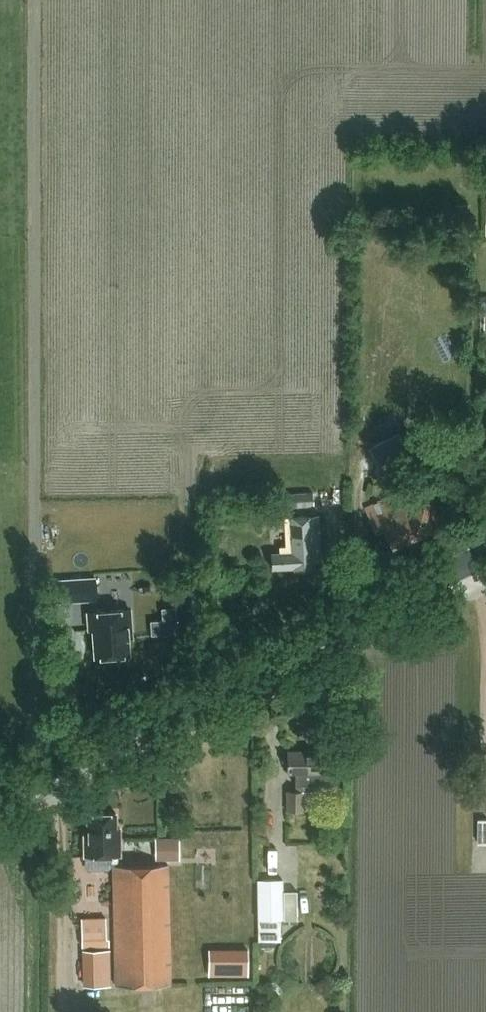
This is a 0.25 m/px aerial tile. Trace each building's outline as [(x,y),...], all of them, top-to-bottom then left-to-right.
[(383,438),(402,428),(396,416),(376,426),(383,438)] [(376,453),(384,464),(398,455),(390,444),(376,453)] [(390,496),(366,508),(378,533),(387,529),(396,549),(440,527),(436,519),(441,516),(428,490),(417,495),(412,484),(416,482),(407,463),(394,469),(402,489),(401,489),(407,501),(395,507),(390,496)] [(314,506),(313,492),(278,494),(279,508),(314,506)] [(321,560),(319,515),(285,517),(287,552),(272,552),(272,568),(294,567),(294,569),(313,568),(313,561),(321,560)] [(59,602),(96,600),(96,578),(58,580),(59,602)] [(128,632),(132,632),(130,604),(88,606),(89,623),(93,623),(94,651),(128,649),(128,632)] [(287,811),(296,811),(313,811),(314,791),(321,791),(321,784),(333,784),(333,771),(319,771),(319,751),(287,751),(287,773),(295,773),(295,784),(296,784),(296,790),(287,790),(287,811)] [(85,855),(85,865),(88,869),(107,868),(111,865),(110,855),(120,855),(120,827),(116,827),(116,812),(88,813),(88,833),(85,833),(85,855)] [(180,860),(179,837),(155,838),(156,861),(180,860)] [(168,864),(114,865),(116,985),(171,984),(168,864)] [(285,919),(284,879),(258,879),(259,920),(285,919)] [(107,944),(106,916),(82,917),(83,945),(86,944),(87,984),(112,983),(111,944),(107,944)]
